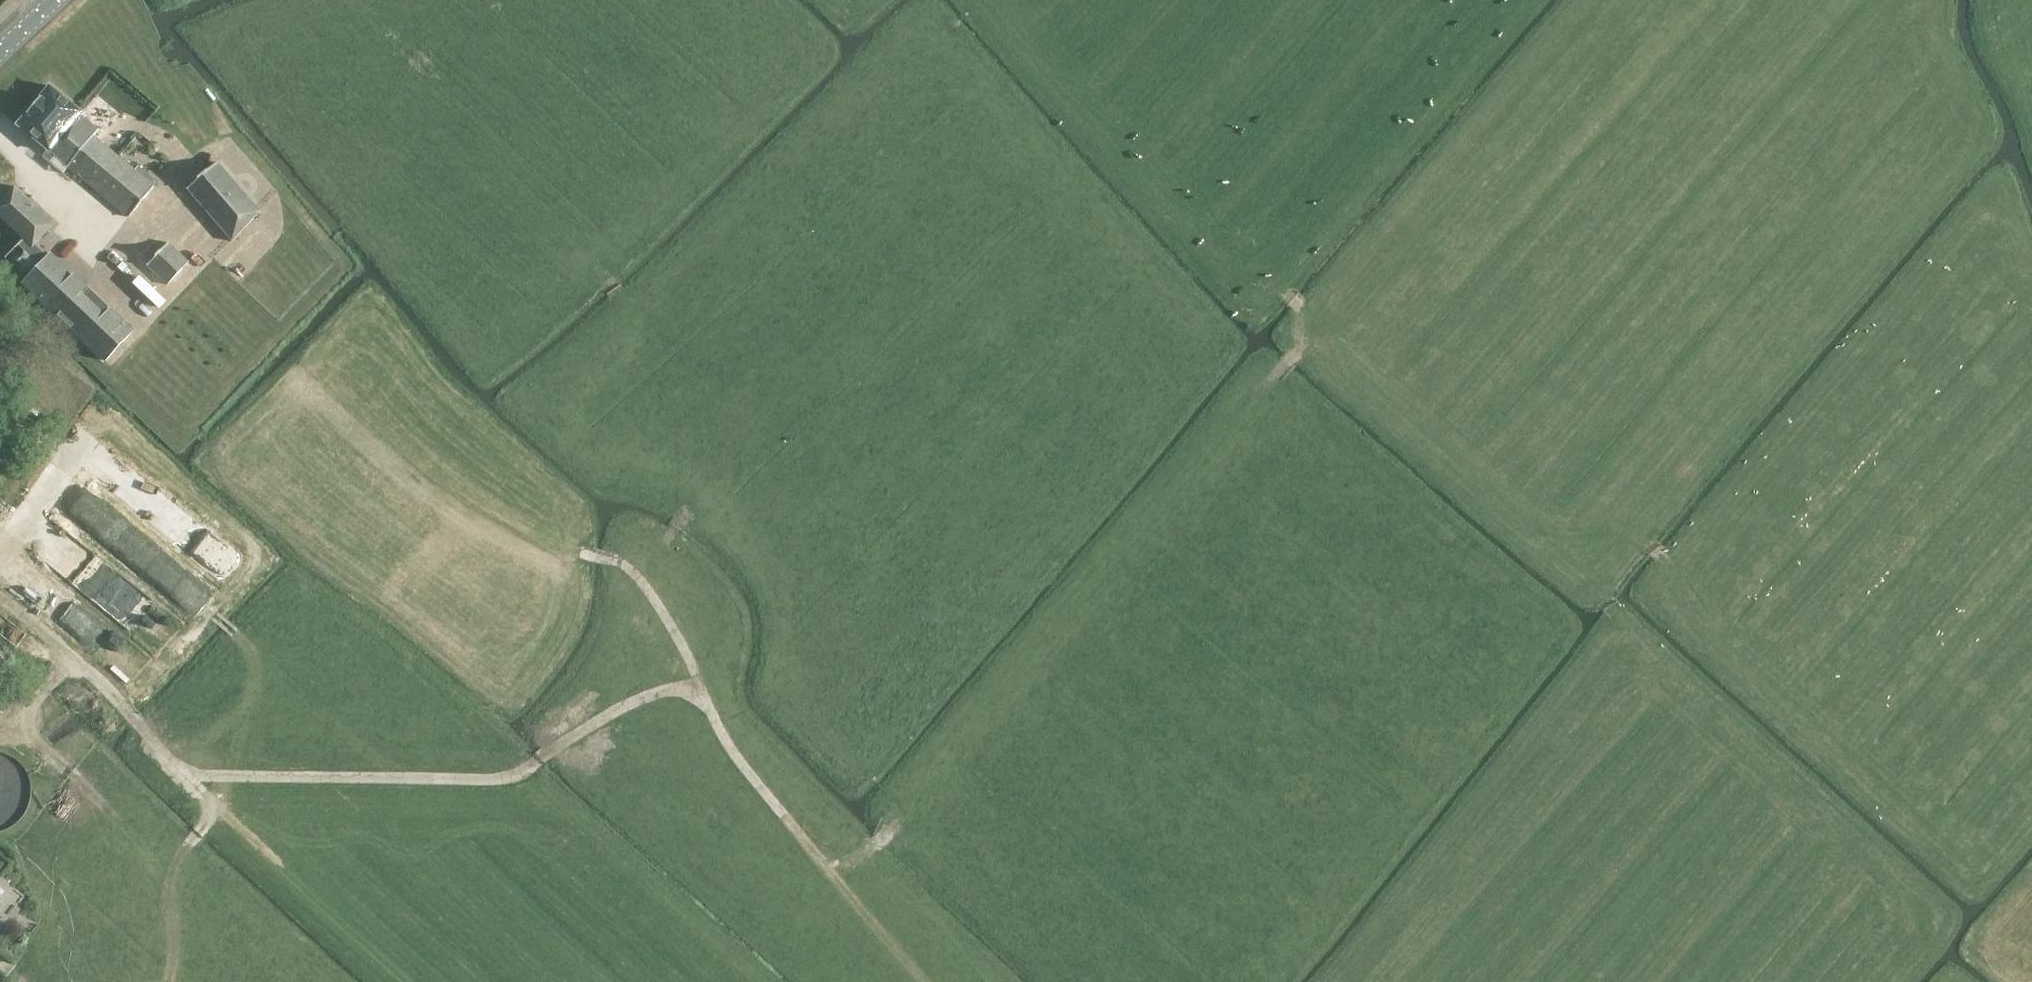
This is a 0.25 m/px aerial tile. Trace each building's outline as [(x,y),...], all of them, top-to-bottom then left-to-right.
[(156,187),(131,166),(95,136),(100,131),(82,116),(84,113),(51,85),(18,125),(51,154),(52,152),(130,218),(156,187)] [(261,212),(219,162),(188,189),(233,242),(261,212)] [(32,242),(35,238),(53,221),(15,184),(0,199),(0,210),(26,236),(32,242)] [(28,280),(24,284),(104,363),(133,334),(35,238),(32,242),(26,236),(20,242),(24,247),(25,246),(43,264),(28,280)] [(28,280),(43,264),(25,246),(24,247),(9,262),(28,280)] [(148,269),(168,288),(190,266),(170,246),(148,269)] [(33,787),(32,779),(30,771),(26,765),(21,759),(14,754),(7,751),(0,749),(0,825),(1,825),(10,823),(18,818),(22,815),(26,810),(30,803),(32,795),(33,788),(33,787)]
